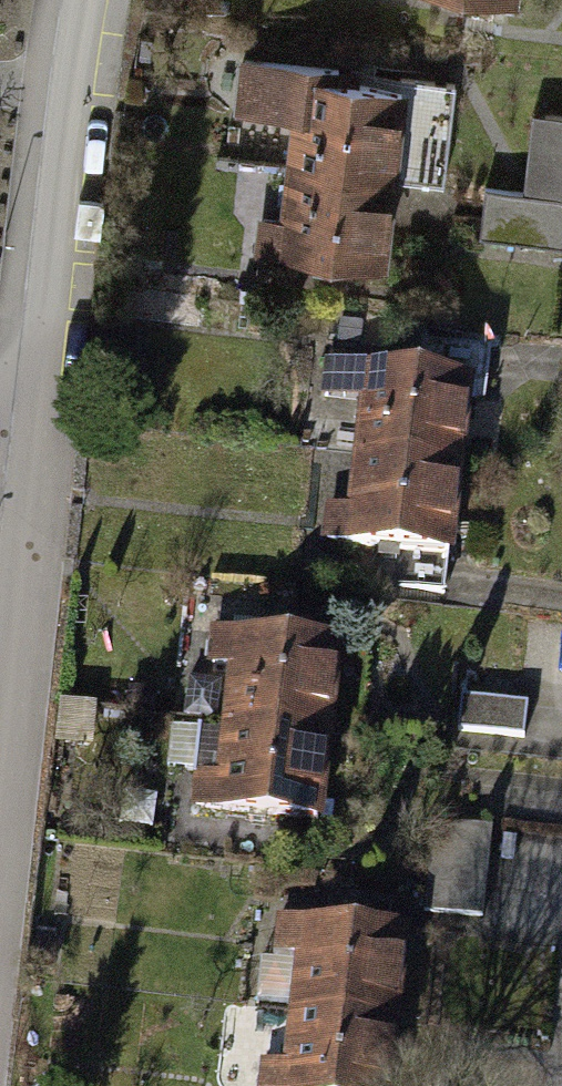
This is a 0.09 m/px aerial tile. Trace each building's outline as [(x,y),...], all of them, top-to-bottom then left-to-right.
[(297,112),(292,166),(404,177),(414,79),(237,62),(232,105),(297,112)] [(397,254),(404,177),(292,166),(288,211),(261,208),(258,240),(397,254)] [(493,188),(489,237),(561,243),(561,194),(493,188)] [(326,463),(467,476),(480,341),(416,335),(413,364),(336,357),(326,463)] [(294,567),(458,582),(467,476),(326,463),(321,524),(298,522),(294,567)] [(209,723),(324,735),(334,640),(202,626),(198,659),(216,660),(209,723)] [(465,696),(462,732),(532,739),(535,703),(465,696)] [(179,815),(314,829),(324,735),(209,723),(156,717),(151,772),(184,776),(179,815)] [(432,909),(489,914),(497,827),(441,822),(432,909)] [(276,1006),(391,1018),(400,928),(266,913),(262,949),(282,952),(276,1006)] [(391,1018),(276,1006),(270,1061),(247,1058),(244,1085),(383,1085),(391,1018)]
